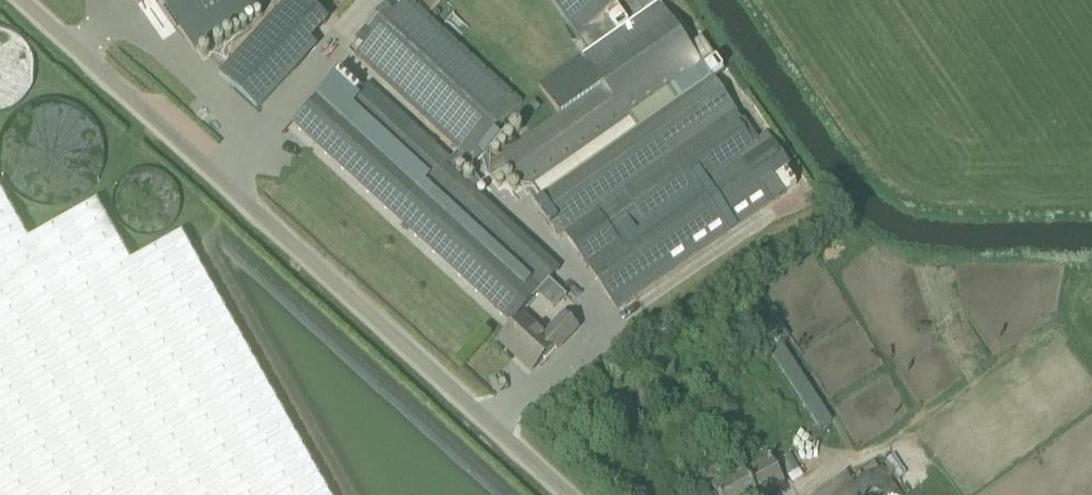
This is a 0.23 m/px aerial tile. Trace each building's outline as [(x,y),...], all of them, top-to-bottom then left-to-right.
[(194,51),(267,0),(159,0),(194,51)] [(292,123),(294,125),(295,125),(309,138),(388,211),(404,225),(401,227),(405,230),(407,228),(506,319),(504,320),(508,324),(509,322),(510,323),(559,270),(452,172),(467,155),(489,176),(506,164),(524,191),(526,190),(560,238),(565,235),(584,262),(613,304),(616,309),(785,193),(773,176),(788,166),(767,136),(753,145),(738,124),(740,122),(659,5),(657,6),(653,0),(552,0),(574,32),(587,51),(584,53),(538,85),(559,115),(531,135),(500,156),(501,157),(494,162),(487,154),(502,138),(495,132),(512,114),(523,102),(412,0),(406,0),(356,54),(460,149),(445,166),(341,70),(292,123)] [(217,75),(256,110),(315,45),(277,10),(217,75)] [(44,207),(109,156),(58,91),(0,136),(0,150),(44,207)] [(145,226),(179,203),(155,168),(137,181),(145,193),(130,204),(145,226)] [(188,247),(181,234),(129,263),(95,202),(25,241),(0,196),(0,494),(328,494),(188,247)] [(531,373),(543,360),(545,362),(556,351),(557,352),(577,330),(563,316),(547,334),(539,327),(535,330),(523,318),(499,344),(531,373)] [(788,456),(779,461),(788,476),(797,470),(788,456)] [(784,485),(772,461),(744,475),(743,473),(711,489),(714,494),(764,494),(784,485)] [(811,494),(888,494),(874,472),(854,485),(846,473),(811,494)]
